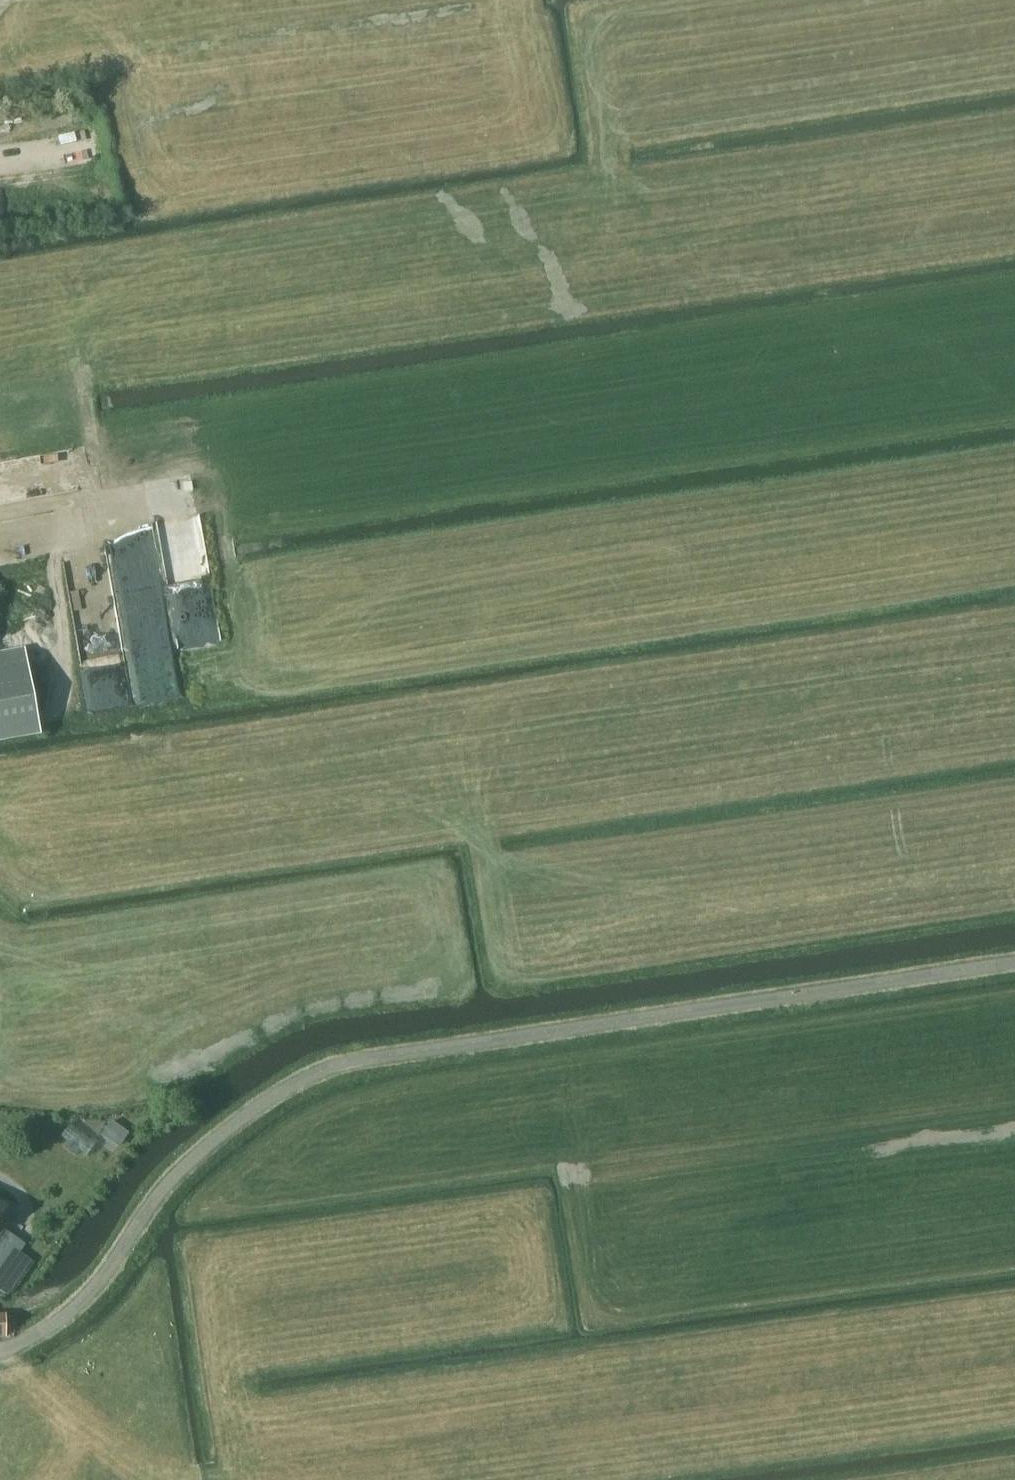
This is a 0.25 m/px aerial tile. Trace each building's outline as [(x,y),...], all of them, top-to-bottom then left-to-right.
[(99,154),(95,132),(51,140),(55,162),(99,154)] [(0,656),(0,737),(40,730),(25,651),(0,656)] [(112,1121),(102,1135),(119,1147),(129,1133),(112,1121)] [(9,1210),(0,1203),(0,1222),(9,1210)] [(7,1295),(33,1260),(22,1252),(28,1244),(0,1224),(0,1290),(7,1295)]
